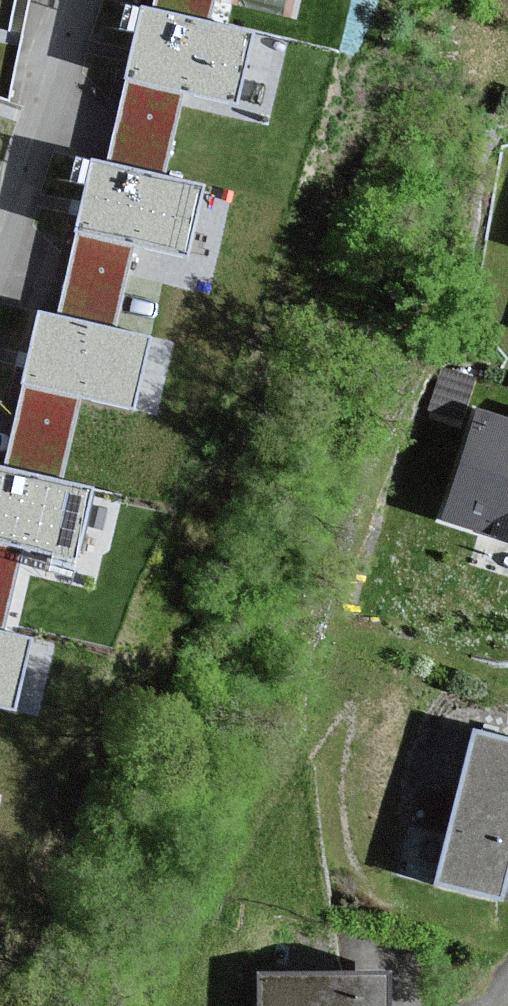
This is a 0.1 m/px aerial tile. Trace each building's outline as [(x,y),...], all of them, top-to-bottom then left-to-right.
[(152,4),(209,17),(213,0),(153,0),(152,4)] [(246,37),(144,13),(122,106),(175,118),(182,88),(232,100),(246,37)] [(196,192),(93,168),(71,261),(124,274),(132,243),(181,255),(196,192)] [(140,341),(38,317),(16,410),(69,423),(76,393),(125,404),(140,341)] [(472,415),(433,520),(507,547),(507,428),(472,415)] [(0,480),(0,614),(3,614),(17,551),(62,561),(76,498),(0,480)] [(0,639),(0,704),(14,642),(0,639)] [(462,733),(424,890),(494,907),(507,849),(507,744),(462,733)] [(380,980),(257,979),(257,1005),(380,1005),(380,980)]
